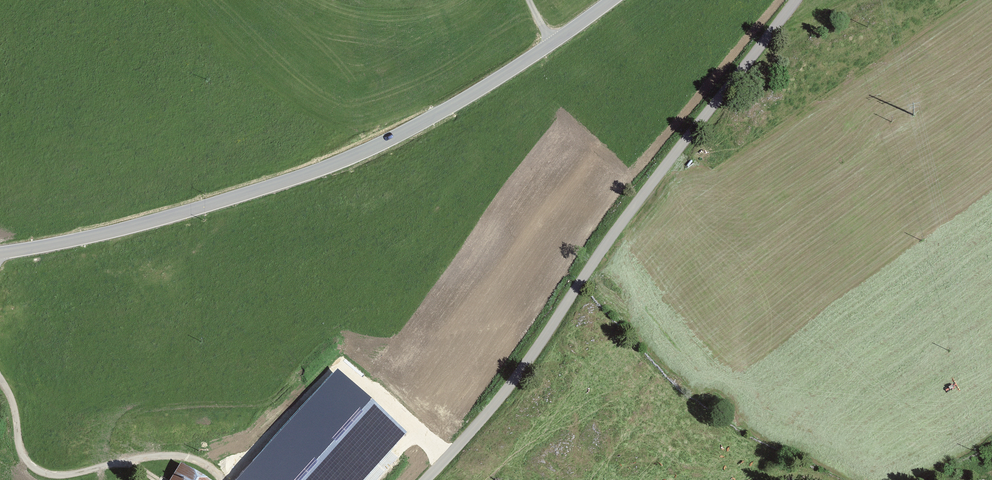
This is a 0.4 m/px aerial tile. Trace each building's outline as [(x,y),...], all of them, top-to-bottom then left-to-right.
[(238,479),(365,479),(408,431),(338,369),(238,479)] [(182,462),(171,479),(211,479),(182,462)]
